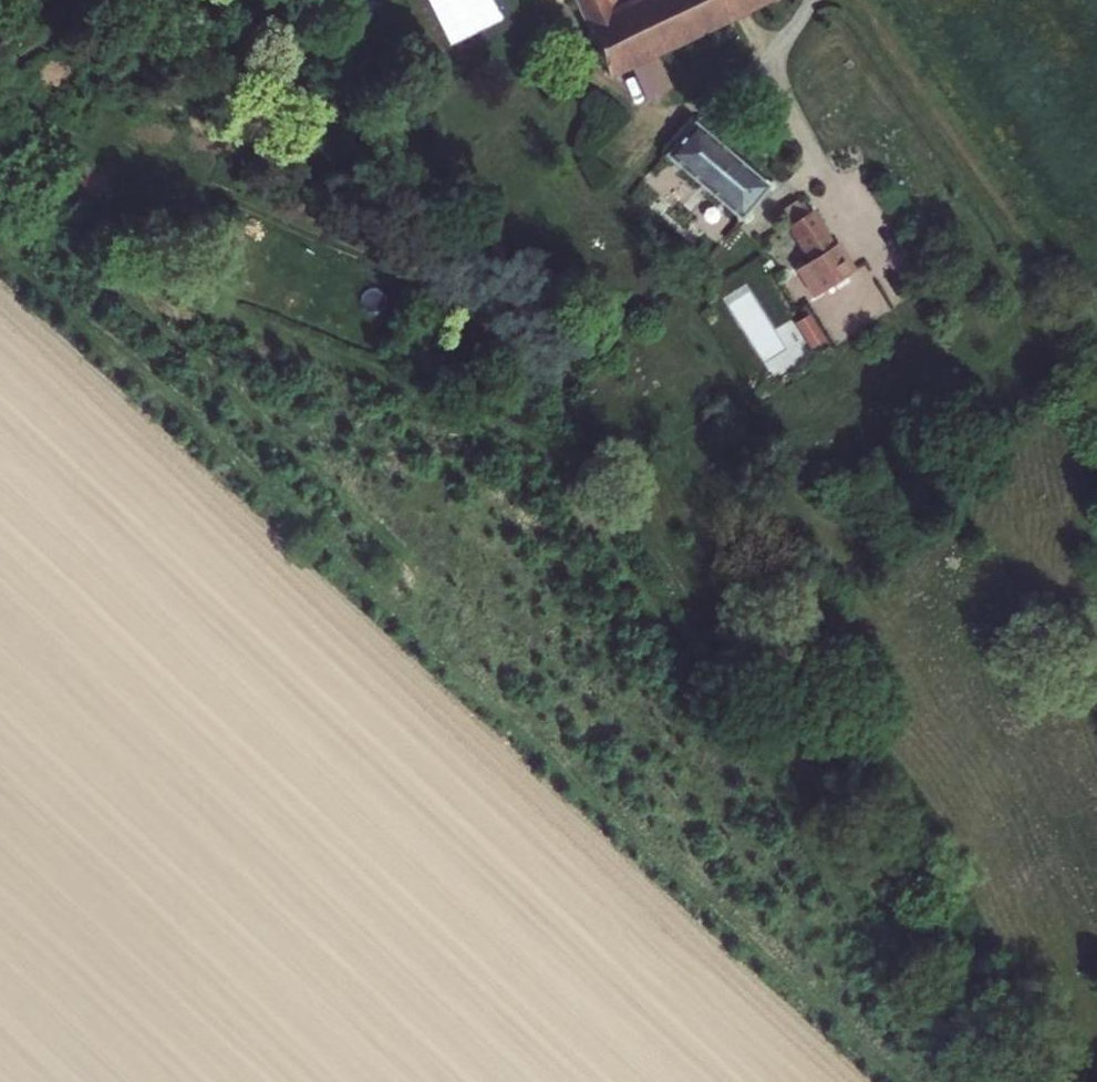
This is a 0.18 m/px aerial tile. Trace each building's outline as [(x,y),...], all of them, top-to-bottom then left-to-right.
[(583,5),(588,15),(615,74),(615,76),(641,63),(656,55),(766,0),(650,0),(639,6),(636,0),(581,0),(583,5)] [(679,100),(656,55),(641,63),(663,109),(679,100)] [(770,185),(694,125),(671,154),(695,173),(748,214),(770,185)] [(807,203),(789,214),(818,259),(807,266),(825,293),(854,275),(807,203)] [(807,266),(795,274),(812,301),(825,293),(807,266)]
